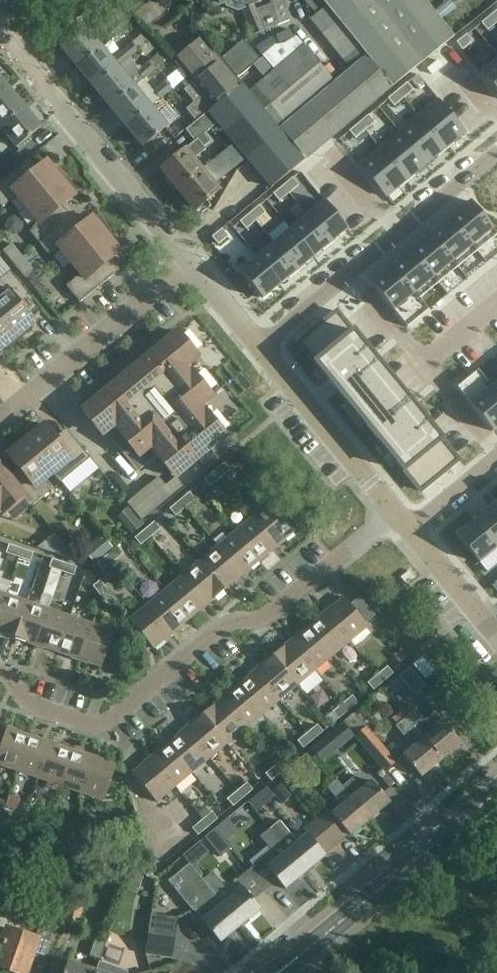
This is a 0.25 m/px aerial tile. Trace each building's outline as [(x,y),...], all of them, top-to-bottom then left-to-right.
[(150,11),(153,9),(146,0),(144,0),(132,12),(140,21),(150,11)] [(253,36),(265,31),(288,22),(289,18),(284,0),(270,0),(274,11),(259,17),(259,18),(247,23),(253,36)] [(325,6),(319,0),(302,0),(316,15),(325,6)] [(392,88),(406,76),(454,37),(424,0),(322,0),(328,8),(336,17),(344,27),(351,37),(359,47),(367,56),(392,88)] [(445,5),(435,13),(441,21),(456,9),(449,0),(448,1),(444,4),(445,5)] [(241,9),(247,23),(259,18),(259,17),(253,4),(241,9)] [(111,40),(121,32),(132,23),(118,7),(107,15),(115,24),(105,32),(111,40)] [(328,8),(317,17),(311,21),(319,31),(336,17),(328,8)] [(481,23),(488,31),(496,23),(491,15),(481,23)] [(344,27),(336,17),(319,31),(327,41),(344,27)] [(77,68),(102,48),(85,27),(60,48),(77,68)] [(335,50),(351,37),(344,27),(327,41),(335,50)] [(280,44),(293,38),(290,30),(276,36),(280,44)] [(139,51),(139,50),(148,42),(142,35),(132,43),(132,42),(111,59),(102,48),(77,68),(93,88),(129,58),(130,59),(139,51)] [(467,35),(457,42),(462,50),(473,42),(467,35)] [(261,55),(277,44),(272,37),(256,47),(261,55)] [(335,50),(342,60),(359,47),(351,37),(335,50)] [(229,69),(221,59),(203,38),(174,63),(186,77),(212,109),(242,84),(237,78),(229,69)] [(229,69),(251,50),(243,40),(221,59),(229,69)] [(305,160),(392,88),(367,56),(350,70),(335,83),(304,46),(274,71),(255,87),(286,124),(280,129),(305,160)] [(350,70),(367,56),(359,47),(342,60),(350,70)] [(251,50),(229,69),(237,78),(259,59),(251,50)] [(134,87),(143,79),(164,62),(158,54),(148,62),(137,71),(136,68),(137,67),(130,59),(129,58),(93,88),(109,107),(134,87)] [(237,78),(242,84),(280,129),(286,124),(255,87),(274,71),(262,56),(259,59),(237,78)] [(481,73),(496,92),(496,60),(481,73)] [(212,109),(186,77),(178,84),(194,103),(186,110),(196,122),(209,112),(212,109)] [(170,91),(164,83),(154,91),(160,99),(170,91)] [(407,83),(398,91),(404,99),(414,91),(407,83)] [(242,84),(212,109),(209,112),(218,123),(234,143),(246,157),(271,188),(305,160),(280,129),(242,84)] [(24,107),(8,87),(0,94),(0,127),(24,107)] [(134,87),(109,107),(125,127),(150,107),(134,87)] [(394,107),(404,99),(398,91),(388,99),(394,107)] [(439,100),(419,117),(445,149),(466,133),(439,100)] [(0,127),(0,139),(5,135),(16,148),(41,127),(24,107),(0,127)] [(150,107),(125,127),(142,147),(167,127),(150,107)] [(176,188),(178,190),(202,171),(193,161),(205,150),(203,147),(210,142),(204,134),(218,123),(209,112),(196,122),(185,131),(195,142),(161,170),(169,180),(167,182),(174,189),(176,188)] [(368,115),(359,123),(365,131),(375,123),(368,115)] [(419,117),(399,133),(426,165),(445,149),(419,117)] [(359,123),(349,132),(355,139),(365,131),(359,123)] [(399,133),(380,149),(406,181),(426,165),(399,133)] [(223,171),(226,174),(246,157),(234,143),(202,171),(178,190),(185,199),(182,202),(196,219),(211,207),(206,202),(219,191),(210,181),(223,171)] [(380,149),(359,166),(386,198),(406,181),(380,149)] [(71,218),(62,207),(74,197),(46,162),(34,172),(25,162),(12,173),(0,182),(0,205),(2,208),(17,196),(37,221),(30,233),(39,244),(71,218)] [(293,178),(283,186),(289,194),(299,186),(293,178)] [(283,186),(273,195),(279,202),(289,194),(283,186)] [(325,202),(307,216),(330,244),(348,230),(325,202)] [(450,219),(477,252),(496,236),(496,234),(471,202),(450,219)] [(259,206),(250,214),(256,222),(266,213),(259,206)] [(250,214),(240,222),(246,230),(256,222),(250,214)] [(307,216),(291,230),(313,258),(330,244),(307,216)] [(71,218),(39,244),(47,254),(60,249),(81,274),(66,286),(80,303),(116,273),(107,263),(120,253),(92,218),(79,228),(71,218)] [(450,219),(431,235),(458,268),(477,252),(450,219)] [(212,237),(212,238),(218,245),(228,237),(222,229),(212,237)] [(291,230),(274,244),(297,272),(313,258),(291,230)] [(431,235),(411,251),(438,284),(458,268),(431,235)] [(13,264),(23,256),(12,244),(3,251),(13,264)] [(274,244),(257,258),(280,285),(297,272),(274,244)] [(411,251),(392,268),(418,300),(420,299),(438,284),(411,251)] [(23,256),(13,264),(24,277),(33,269),(23,256)] [(257,258),(240,272),(246,280),(254,289),(263,300),(280,285),(257,258)] [(392,268),(372,284),(407,328),(429,310),(420,299),(418,300),(392,268)] [(18,340),(31,330),(29,327),(34,322),(15,299),(25,290),(10,272),(0,280),(0,318),(18,340)] [(355,412),(357,414),(364,423),(374,436),(380,443),(388,452),(390,455),(397,463),(400,467),(404,472),(421,492),(459,461),(427,421),(421,425),(363,356),(369,351),(337,312),(298,343),(298,344),(300,345),(315,364),(319,369),(326,378),(347,403),(355,412)] [(3,348),(5,351),(18,340),(0,318),(0,350),(3,348)] [(174,478),(225,436),(206,413),(203,415),(197,408),(211,396),(192,373),(189,375),(183,368),(197,356),(178,333),(82,412),(102,435),(115,424),(121,431),(119,433),(138,456),(152,445),(158,452),(155,455),(174,478)] [(457,388),(493,432),(496,428),(496,396),(486,383),(487,382),(478,370),(457,388)] [(486,383),(496,396),(496,374),(487,382),(486,383)] [(439,385),(422,398),(430,407),(446,394),(439,385)] [(54,475),(53,476),(60,483),(90,459),(74,440),(64,449),(44,425),(26,441),(54,475)] [(53,476),(54,475),(26,441),(8,455),(27,479),(17,487),(32,506),(52,490),(45,482),(53,476)] [(214,472),(220,479),(230,470),(224,463),(214,472)] [(17,487),(0,467),(0,507),(1,507),(5,512),(24,497),(32,506),(17,487)] [(220,479),(214,472),(204,480),(210,487),(220,479)] [(130,507),(141,521),(183,487),(176,478),(165,486),(158,478),(127,504),(130,507)] [(179,501),(185,508),(195,500),(189,493),(179,501)] [(185,508),(179,501),(169,509),(175,516),(185,508)] [(252,518),(276,546),(294,531),(270,502),(252,518)] [(131,533),(143,523),(141,521),(130,507),(118,517),(131,533)] [(474,521),(496,549),(496,515),(491,507),(474,521)] [(235,532),(259,561),(276,546),(252,518),(235,532)] [(460,533),(457,536),(468,549),(479,563),(496,549),(474,521),(460,533)] [(144,530),(150,537),(160,529),(154,522),(144,530)] [(150,537),(144,530),(134,539),(140,545),(150,537)] [(259,561),(235,532),(217,547),(241,576),(259,561)] [(37,548),(76,561),(54,533),(37,548)] [(112,549),(102,536),(84,550),(94,564),(112,549)] [(138,551),(143,558),(162,546),(157,538),(138,551)] [(18,558),(21,549),(9,545),(6,554),(18,558)] [(241,576),(217,547),(200,561),(224,590),(241,576)] [(107,556),(112,563),(122,555),(116,548),(107,556)] [(21,549),(18,558),(30,562),(33,553),(21,549)] [(112,563),(107,556),(97,565),(102,571),(112,563)] [(61,572),(64,564),(52,560),(49,568),(51,569),(42,596),(52,599),(61,572)] [(8,572),(33,576),(35,565),(10,561),(8,572)] [(224,590),(200,561),(182,576),(206,605),(224,590)] [(64,564),(61,572),(73,576),(76,568),(64,564)] [(206,605),(182,576),(165,590),(189,619),(206,605)] [(101,597),(108,591),(100,581),(93,587),(101,597)] [(189,619),(165,590),(147,605),(171,634),(189,619)] [(108,591),(101,597),(109,607),(116,602),(108,591)] [(27,602),(5,595),(0,610),(0,633),(15,638),(27,602)] [(325,613),(349,642),(368,627),(365,624),(374,616),(360,598),(350,606),(344,598),(325,613)] [(36,645),(48,610),(27,602),(15,638),(36,645)] [(171,634),(147,605),(129,620),(153,649),(171,634)] [(58,653),(70,617),(48,610),(36,645),(58,653)] [(349,642),(325,613),(308,628),(332,656),(349,642)] [(79,660),(91,624),(70,617),(58,653),(79,660)] [(114,632),(91,624),(79,660),(101,668),(105,658),(118,663),(126,639),(113,634),(114,632)] [(332,656),(308,628),(290,642),(314,671),(332,656)] [(314,671),(290,642),(273,657),(297,686),(314,671)] [(297,686),(273,657),(255,671),(279,700),(297,686)] [(434,672),(422,657),(412,665),(425,680),(434,672)] [(377,675),(383,682),(393,674),(387,667),(377,675)] [(412,693),(423,684),(410,668),(383,689),(390,697),(405,685),(412,693)] [(279,700),(255,671),(238,686),(262,715),(279,700)] [(383,682),(377,675),(367,684),(373,690),(383,682)] [(262,715),(238,686),(220,700),(244,729),(262,715)] [(342,704),(348,711),(358,703),(352,696),(342,704)] [(244,729),(220,700),(203,715),(227,744),(244,729)] [(348,711),(342,704),(332,713),(338,719),(348,711)] [(406,718),(442,760),(461,744),(435,712),(424,720),(415,710),(406,718)] [(397,726),(406,718),(401,712),(392,719),(397,726)] [(355,738),(366,728),(354,713),(342,723),(353,736),(355,738)] [(227,744),(203,715),(185,729),(209,758),(227,744)] [(442,760),(406,718),(395,727),(412,748),(403,755),(421,778),(442,760)] [(307,733),(313,740),(323,732),(317,725),(307,733)] [(29,736),(7,728),(0,747),(0,766),(17,771),(29,736)] [(366,728),(355,738),(384,772),(396,762),(366,728)] [(209,758),(185,729),(168,744),(192,773),(209,758)] [(313,740),(307,733),(297,742),(303,749),(313,740)] [(38,779),(50,743),(29,736),(17,771),(38,779)] [(60,786),(72,750),(50,743),(38,779),(60,786)] [(192,773),(168,744),(150,759),(174,787),(192,773)] [(353,761),(351,747),(339,749),(341,763),(353,761)] [(81,793),(93,758),(72,750),(60,786),(81,793)] [(93,758),(81,793),(103,801),(116,765),(93,758)] [(275,766),(281,773),(291,765),(285,758),(275,766)] [(174,787),(150,759),(132,774),(156,803),(174,787)] [(336,780),(351,798),(370,819),(390,803),(372,781),(361,790),(352,779),(350,781),(335,763),(328,769),(337,779),(336,780)] [(281,773),(275,766),(265,774),(271,781),(281,773)] [(370,819),(351,798),(336,780),(327,788),(343,805),(331,814),(327,808),(314,819),(325,831),(332,839),(344,829),(350,836),(370,819)] [(237,792),(243,798),(253,790),(247,783),(237,792)] [(281,785),(271,792),(282,805),(291,797),(281,785)] [(243,798),(237,792),(227,800),(233,807),(243,798)] [(237,822),(252,809),(245,801),(230,814),(237,822)] [(15,814),(6,811),(4,810),(1,818),(13,822),(15,814)] [(202,821),(208,828),(218,819),(212,812),(202,821)] [(364,835),(371,841),(387,822),(380,816),(364,835)] [(313,841),(325,831),(314,819),(303,829),(308,834),(297,843),(279,821),(270,829),(305,872),(325,856),(313,841)] [(208,828),(202,821),(192,829),(198,836),(208,828)] [(42,837),(45,828),(34,825),(32,833),(42,837)] [(57,832),(47,829),(45,828),(42,837),(54,841),(57,832)] [(305,872),(270,829),(260,837),(271,851),(262,859),(269,866),(286,888),(305,872)] [(231,849),(215,830),(205,838),(221,857),(231,849)] [(88,848),(90,839),(78,835),(75,844),(88,848)] [(193,867),(190,864),(180,872),(168,881),(193,911),(201,921),(220,943),(240,926),(221,904),(212,893),(202,881),(192,868),(193,867)] [(294,905),(326,875),(319,867),(286,897),(294,905)] [(212,873),(202,881),(212,893),(221,885),(212,873)] [(20,889),(4,883),(0,895),(0,911),(10,915),(20,889)] [(260,910),(252,901),(241,888),(231,896),(221,904),(240,926),(260,910)] [(76,928),(83,906),(70,902),(63,924),(76,928)] [(155,915),(153,936),(174,939),(177,918),(155,915)] [(32,954),(44,958),(53,932),(39,927),(36,937),(8,928),(0,951),(0,966),(19,972),(25,972),(32,954)] [(90,956),(100,960),(108,936),(97,933),(90,956)] [(149,935),(146,954),(171,957),(174,939),(153,936),(149,935)] [(97,970),(68,960),(64,972),(95,972),(97,970)] [(97,970),(95,972),(127,972),(128,972),(99,962),(97,970)]
